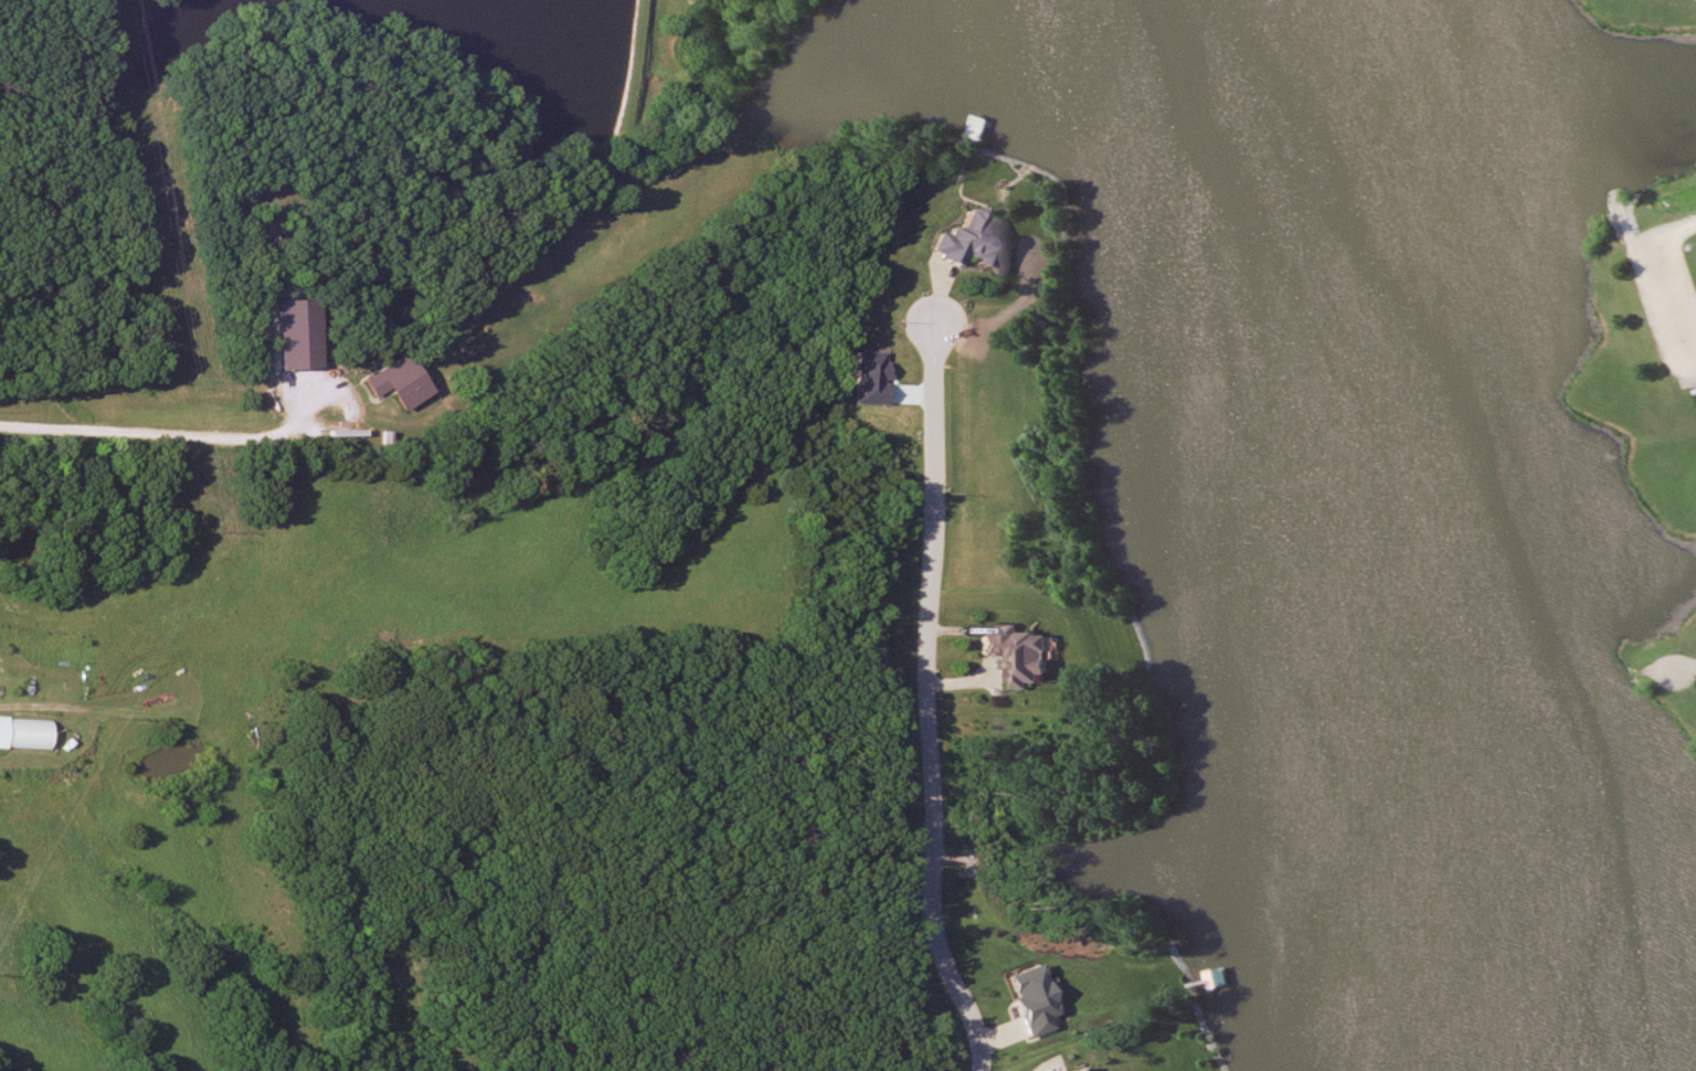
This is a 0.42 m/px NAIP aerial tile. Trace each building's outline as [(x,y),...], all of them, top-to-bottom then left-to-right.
[(951,261),(988,273),(1000,236),(986,232),(990,219),(955,208),(948,229),(939,226),(936,235),(928,232),(921,254),(950,264),(951,261)] [(395,411),(423,394),(399,354),(357,378),(368,398),(383,389),(395,411)] [(1027,632),(1000,632),(1000,624),(983,624),(983,635),(966,635),(966,655),(990,655),(990,688),(1011,688),(1011,681),(1027,682),(1027,632)] [(44,719),(0,718),(0,749),(43,750),(44,719)]
